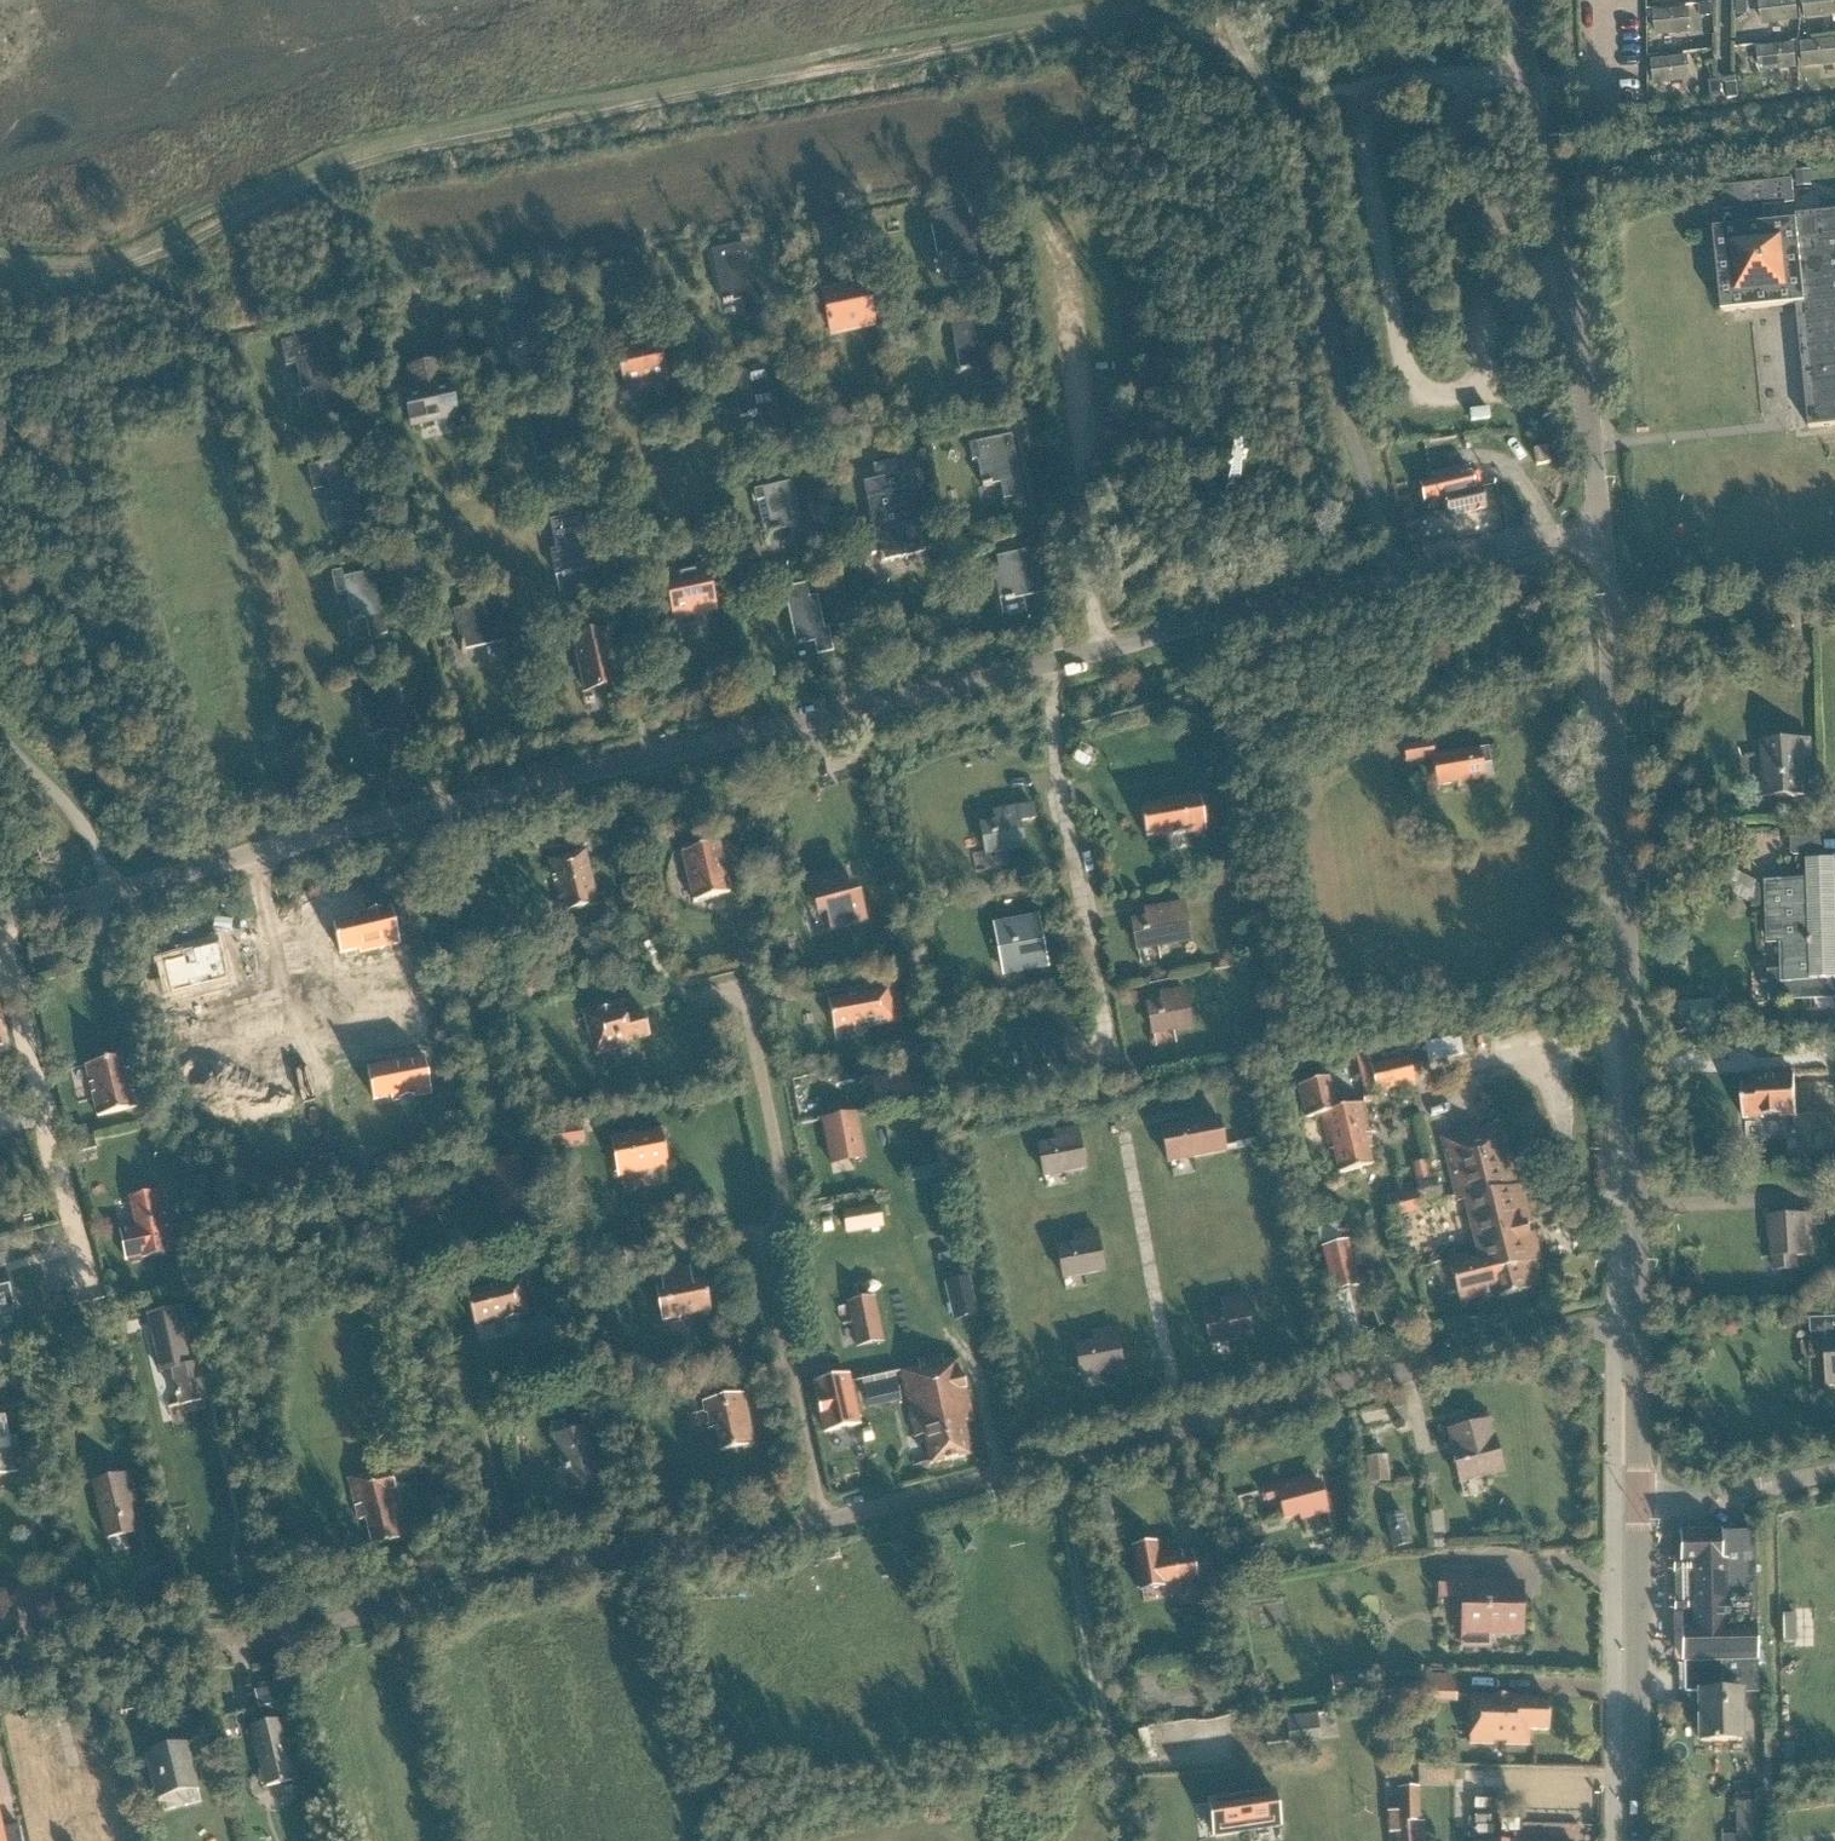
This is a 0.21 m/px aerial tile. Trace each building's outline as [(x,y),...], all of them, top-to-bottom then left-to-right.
[(1796,0),(1762,0),(1759,0),(1762,27),(1799,22),(1796,0)] [(1805,21),(1834,17),(1834,0),(1803,0),(1805,21)] [(1737,14),(1748,14),(1748,2),(1737,3),(1737,14)] [(1700,7),(1700,17),(1713,17),(1713,7),(1700,7)] [(1692,34),(1690,9),(1653,12),(1655,37),(1692,34)] [(1801,43),(1803,69),(1834,66),(1834,39),(1801,43)] [(1797,71),(1794,44),(1757,48),(1760,75),(1797,71)] [(1689,83),(1687,57),(1651,60),(1654,86),(1689,83)] [(1712,98),(1723,97),(1722,83),(1711,83),(1712,98)] [(1738,84),(1728,85),(1729,99),(1739,98),(1738,84)] [(1811,172),(1797,173),(1797,185),(1812,183),(1811,172)] [(1714,230),(1722,313),(1733,312),(1797,306),(1809,429),(1834,426),(1834,212),(1816,214),(1816,220),(1797,222),(1766,225),(1764,208),(1795,205),(1793,181),(1722,188),(1725,212),(1734,211),(1736,228),(1714,230)] [(742,245),(711,251),(723,306),(741,302),(746,323),(765,319),(761,296),(753,298),(742,245)] [(874,325),(867,294),(865,285),(822,294),(830,334),(874,325)] [(1534,313),(1525,303),(1520,307),(1529,318),(1534,313)] [(982,324),(976,325),(973,313),(949,317),(960,374),(978,371),(981,387),(994,384),(982,324)] [(634,390),(668,382),(656,329),(646,332),(648,342),(615,349),(620,370),(625,392),(634,390)] [(323,345),(300,350),(297,340),(281,343),(286,368),(296,366),(303,396),(316,393),(320,412),(337,409),(323,345)] [(416,392),(404,395),(411,428),(457,417),(456,412),(465,410),(462,398),(453,400),(450,385),(441,386),(436,364),(411,369),(416,392)] [(768,369),(738,376),(731,377),(734,392),(739,418),(747,417),(747,420),(761,417),(765,436),(782,433),(768,369)] [(1023,497),(1012,440),(1005,441),(1004,438),(974,444),(983,489),(1000,485),(1003,501),(1023,497)] [(1546,448),(1533,451),(1536,466),(1549,464),(1546,448)] [(876,481),(863,484),(877,544),(869,546),(871,556),(879,554),(880,562),(924,552),(910,488),(921,485),(915,456),(872,465),(876,481)] [(348,459),(318,465),(308,468),(311,482),(321,479),(328,509),(341,507),(345,526),(362,522),(348,459)] [(1472,473),(1419,485),(1423,503),(1444,498),(1448,518),(1486,509),(1481,489),(1476,490),(1472,473)] [(771,531),(772,534),(790,529),(792,540),(812,535),(808,515),(800,517),(792,483),(754,491),(756,503),(758,503),(762,526),(764,532),(771,531)] [(562,520),(550,522),(556,551),(550,553),(556,577),(561,576),(562,578),(571,577),(570,574),(579,572),(584,593),(600,590),(596,570),(592,571),(582,528),(565,532),(562,520)] [(1045,545),(1048,560),(1057,558),(1054,543),(1045,545)] [(1033,551),(996,559),(998,570),(994,571),(1000,601),(1005,600),(1005,603),(1043,595),(1033,551)] [(695,561),(697,571),(664,578),(671,609),(674,620),(717,611),(705,558),(695,561)] [(373,573),(343,579),(333,581),(336,596),(346,593),(353,623),(366,620),(370,640),(387,636),(373,573)] [(806,585),(784,590),(796,648),(814,644),(816,657),(833,653),(828,629),(824,630),(817,597),(809,599),(806,585)] [(453,612),(462,653),(505,644),(494,594),(475,598),(476,606),(453,612)] [(606,633),(575,639),(577,648),(587,692),(617,686),(607,642),(606,633)] [(762,671),(764,681),(775,679),(773,668),(762,671)] [(1684,692),(1675,691),(1669,698),(1673,707),(1682,708),(1687,701),(1684,692)] [(1811,741),(1763,744),(1765,794),(1762,795),(1762,798),(1805,796),(1803,758),(1812,758),(1811,741)] [(1434,758),(1432,744),(1403,749),(1406,763),(1432,758),(1437,788),(1485,779),(1483,767),(1490,765),(1488,749),(1434,758)] [(1200,797),(1140,808),(1146,838),(1163,835),(1164,838),(1206,830),(1200,797)] [(980,825),(986,855),(1024,848),(1019,822),(1035,820),(1032,806),(1004,811),(1005,821),(980,825)] [(1799,821),(1814,820),(1814,811),(1799,811),(1799,821)] [(1767,884),(1770,943),(1784,942),(1785,973),(1771,974),(1771,1000),(1834,998),(1834,839),(1815,839),(1816,861),(1806,862),(1806,863),(1807,883),(1767,884)] [(693,903),(731,895),(719,844),(682,853),(693,903)] [(549,860),(558,900),(563,899),(566,913),(598,906),(585,852),(549,860)] [(797,855),(778,859),(781,874),(800,870),(797,855)] [(831,930),(865,921),(858,895),(850,897),(843,873),(809,882),(816,908),(825,905),(831,930)] [(1132,923),(1137,951),(1189,942),(1183,906),(1143,913),(1145,920),(1132,923)] [(358,920),(335,925),(342,955),(361,950),(361,954),(401,944),(392,907),(357,916),(358,920)] [(1046,966),(1037,918),(1024,920),(1024,922),(1016,924),(1016,922),(995,925),(999,945),(1003,945),(1006,963),(1003,964),(1005,974),(1046,966)] [(183,961),(164,965),(171,996),(228,982),(219,945),(181,954),(183,961)] [(854,1031),(894,1023),(888,990),(828,1001),(833,1030),(853,1027),(854,1031)] [(918,1007),(916,991),(906,993),(909,1008),(918,1007)] [(1152,1035),(1190,1028),(1184,992),(1158,997),(1160,1004),(1147,1006),(1152,1035)] [(584,1017),(595,1056),(632,1045),(632,1043),(650,1037),(643,1014),(625,1019),(622,1007),(584,1017)] [(1408,1058),(1370,1067),(1367,1054),(1355,1056),(1364,1093),(1375,1090),(1376,1095),(1414,1086),(1408,1058)] [(425,1056),(369,1070),(376,1102),(394,1097),(395,1102),(434,1093),(426,1059),(425,1056)] [(129,1070),(126,1057),(88,1066),(100,1120),(142,1110),(133,1069),(129,1070)] [(1263,1089),(1260,1075),(1240,1080),(1243,1094),(1263,1089)] [(1752,1085),(1742,1085),(1743,1119),(1797,1117),(1795,1075),(1751,1077),(1752,1085)] [(1361,1104),(1336,1110),(1328,1079),(1296,1087),(1304,1118),(1321,1114),(1330,1152),(1334,1151),(1339,1174),(1372,1166),(1368,1150),(1372,1149),(1361,1104)] [(856,1115),(823,1121),(831,1165),(865,1159),(856,1115)] [(1219,1119),(1161,1130),(1168,1163),(1225,1152),(1219,1119)] [(583,1142),(580,1122),(555,1125),(558,1145),(583,1142)] [(1496,1286),(1499,1298),(1541,1287),(1535,1262),(1539,1261),(1521,1187),(1516,1188),(1501,1126),(1441,1141),(1457,1203),(1465,1201),(1480,1260),(1470,1262),(1469,1255),(1448,1260),(1459,1303),(1483,1297),(1481,1290),(1496,1286)] [(86,1129),(73,1132),(75,1141),(89,1138),(86,1129)] [(1056,1143),(1038,1146),(1044,1177),(1085,1169),(1077,1129),(1054,1133),(1056,1143)] [(611,1139),(618,1178),(669,1168),(662,1130),(611,1139)] [(96,1149),(93,1137),(89,1138),(75,1141),(78,1153),(96,1149)] [(1416,1184),(1430,1180),(1426,1162),(1412,1166),(1416,1184)] [(1441,1200),(1436,1179),(1430,1180),(1416,1184),(1421,1205),(1441,1200)] [(136,1229),(120,1232),(126,1261),(142,1258),(142,1259),(169,1253),(167,1240),(166,1240),(164,1229),(167,1228),(164,1216),(161,1217),(156,1193),(130,1199),(136,1229)] [(882,1228),(878,1208),(844,1213),(847,1234),(882,1228)] [(1799,1270),(1798,1256),(1807,1256),(1807,1255),(1814,1254),(1812,1216),(1769,1219),(1770,1240),(1773,1239),(1774,1271),(1799,1270)] [(1075,1245),(1057,1248),(1063,1279),(1104,1272),(1096,1231),(1073,1235),(1075,1245)] [(1361,1286),(1350,1241),(1321,1247),(1332,1293),(1361,1286)] [(652,1290),(659,1322),(707,1312),(700,1280),(688,1282),(685,1269),(656,1276),(659,1289),(652,1290)] [(0,1275),(0,1311),(10,1309),(2,1275),(0,1275)] [(968,1278),(944,1283),(954,1322),(977,1317),(968,1278)] [(493,1325),(529,1316),(520,1279),(466,1293),(474,1326),(492,1321),(493,1325)] [(1204,1314),(1210,1345),(1251,1337),(1243,1297),(1220,1301),(1222,1311),(1204,1314)] [(847,1304),(856,1347),(883,1342),(874,1298),(847,1304)] [(180,1406),(205,1400),(197,1364),(189,1365),(181,1330),(187,1329),(182,1308),(148,1316),(161,1374),(172,1371),(180,1406)] [(1810,1320),(1811,1335),(1826,1335),(1827,1387),(1834,1387),(1834,1320),(1810,1320)] [(1076,1346),(1082,1377),(1122,1370),(1115,1329),(1092,1333),(1094,1343),(1076,1346)] [(930,1466),(972,1456),(964,1423),(973,1421),(959,1359),(943,1363),(942,1357),(918,1363),(919,1368),(899,1373),(913,1435),(922,1433),(930,1466)] [(1579,1361),(1571,1363),(1575,1381),(1584,1378),(1579,1361)] [(91,1369),(81,1372),(85,1388),(96,1385),(91,1369)] [(813,1380),(824,1429),(857,1422),(847,1373),(813,1380)] [(896,1380),(863,1387),(866,1401),(899,1394),(896,1380)] [(700,1403),(706,1431),(713,1429),(718,1453),(752,1445),(740,1394),(700,1403)] [(15,1474),(3,1419),(0,1420),(0,1477),(15,1474)] [(1460,1484),(1503,1473),(1494,1438),(1492,1438),(1488,1422),(1448,1432),(1452,1448),(1451,1449),(1460,1484)] [(599,1483),(585,1429),(554,1437),(563,1470),(565,1469),(571,1491),(599,1483)] [(1716,1439),(1703,1440),(1705,1457),(1717,1456),(1716,1439)] [(1389,1483),(1387,1457),(1366,1458),(1368,1484),(1389,1483)] [(394,1518),(402,1517),(390,1470),(349,1480),(359,1521),(366,1519),(372,1546),(399,1539),(394,1518)] [(106,1540),(111,1538),(137,1533),(130,1504),(138,1502),(132,1474),(93,1483),(106,1540)] [(1307,1485),(1305,1479),(1264,1490),(1267,1502),(1279,1498),(1285,1520),(1300,1516),(1301,1521),(1327,1514),(1319,1482),(1307,1485)] [(1429,1511),(1432,1548),(1444,1547),(1441,1510),(1429,1511)] [(1410,1545),(1402,1513),(1384,1517),(1392,1549),(1410,1545)] [(1684,1666),(1756,1665),(1753,1534),(1719,1534),(1719,1533),(1682,1534),(1684,1666)] [(1156,1544),(1131,1548),(1139,1592),(1163,1588),(1163,1585),(1196,1579),(1193,1557),(1182,1559),(1180,1552),(1158,1556),(1156,1544)] [(1521,1634),(1521,1586),(1470,1586),(1470,1573),(1439,1573),(1439,1598),(1463,1598),(1463,1647),(1489,1647),(1490,1634),(1521,1634)] [(1796,1643),(1795,1616),(1784,1616),(1785,1643),(1796,1643)] [(1756,1665),(1684,1666),(1685,1693),(1699,1693),(1721,1693),(1721,1683),(1756,1682),(1756,1665)] [(1370,1694),(1368,1675),(1332,1679),(1334,1698),(1370,1694)] [(1420,1676),(1419,1695),(1456,1696),(1456,1677),(1420,1676)] [(1756,1682),(1721,1683),(1721,1693),(1699,1693),(1700,1742),(1743,1741),(1742,1693),(1757,1692),(1756,1682)] [(1468,1696),(1467,1744),(1491,1744),(1491,1742),(1503,1742),(1503,1744),(1527,1745),(1527,1730),(1546,1731),(1547,1701),(1527,1701),(1527,1696),(1468,1696)] [(281,1705),(267,1709),(269,1717),(283,1714),(281,1705)] [(1267,1746),(1319,1739),(1316,1714),(1264,1721),(1267,1746)] [(224,1722),(227,1733),(236,1731),(234,1720),(224,1722)] [(293,1748),(286,1720),(251,1729),(265,1788),(293,1781),(286,1750),(293,1748)] [(1149,1730),(1138,1732),(1142,1755),(1153,1753),(1149,1730)] [(199,1791),(188,1743),(144,1754),(156,1802),(199,1791)] [(1401,1814),(1388,1814),(1388,1832),(1396,1833),(1396,1840),(1423,1840),(1424,1821),(1420,1821),(1421,1786),(1401,1786),(1401,1814)] [(1247,1833),(1280,1828),(1274,1792),(1241,1796),(1247,1833)] [(1214,1838),(1247,1833),(1241,1796),(1209,1801),(1214,1838)] [(1759,1834),(1758,1802),(1735,1803),(1736,1835),(1759,1834)] [(1487,1810),(1475,1810),(1474,1823),(1487,1824),(1487,1810)] [(1501,1820),(1501,1831),(1518,1832),(1518,1821),(1501,1820)] [(18,1826),(1,1830),(0,1825),(0,1840),(21,1840),(18,1826)] [(1476,1834),(1493,1835),(1493,1825),(1476,1825),(1476,1834)]
